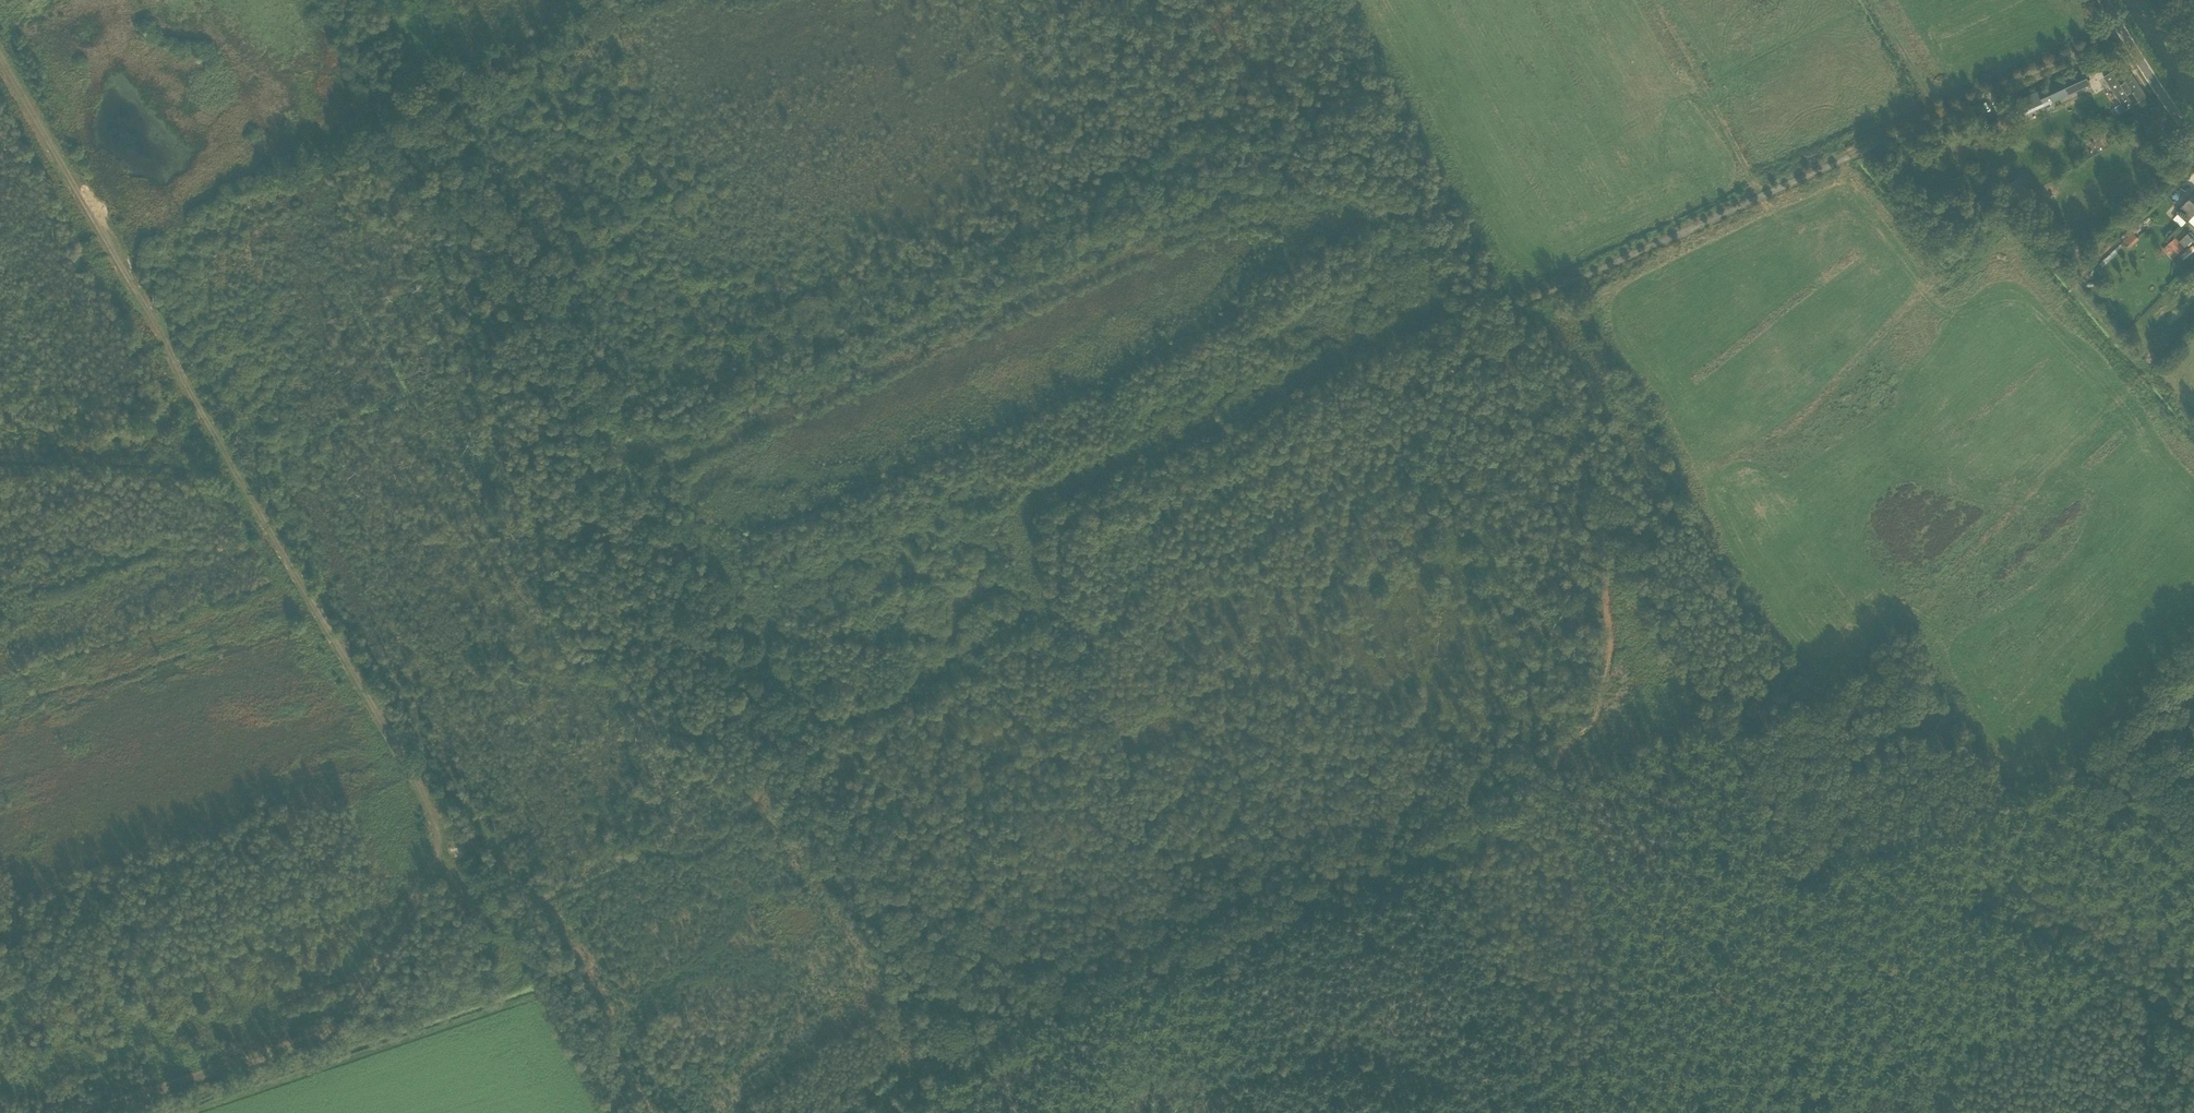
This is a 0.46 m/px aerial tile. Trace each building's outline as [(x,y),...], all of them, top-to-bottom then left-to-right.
[(2121,86),(2133,105),(2145,97),(2124,65),(2110,74),(2119,88),(2121,86)] [(2014,103),(2021,116),(2091,84),(2084,70),(2014,103)] [(2121,103),(2115,107),(2120,114),(2126,110),(2121,103)] [(2120,124),(2111,129),(2117,139),(2125,134),(2120,124)] [(2006,185),(2016,199),(2027,192),(2018,178),(2006,185)] [(2187,222),(2193,215),(2193,193),(2177,212),(2187,222)] [(2141,218),(2147,226),(2152,221),(2145,213),(2141,218)] [(2135,222),(2130,228),(2135,233),(2141,227),(2135,222)] [(2176,236),(2186,245),(2193,237),(2185,228),(2176,236)] [(2129,235),(2123,240),(2130,248),(2140,239),(2136,235),(2133,231),(2129,235)] [(2163,249),(2172,259),(2185,247),(2176,237),(2163,249)] [(2182,258),(2193,248),(2193,246),(2192,243),(2179,254),(2182,258)] [(2188,258),(2185,261),(2190,267),(2193,264),(2188,258)]
